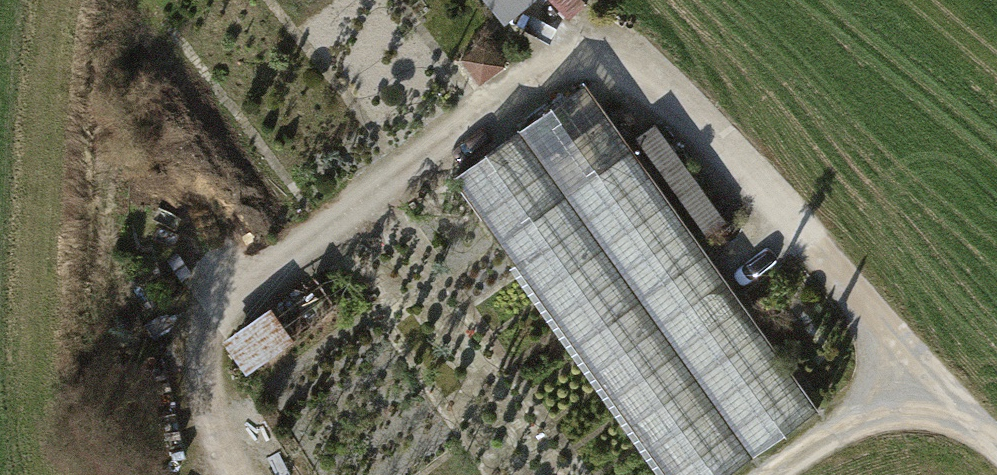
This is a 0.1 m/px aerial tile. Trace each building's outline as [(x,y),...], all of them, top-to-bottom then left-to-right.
[(669,474),(693,474),(809,393),(589,85),(458,178),(669,474)]
